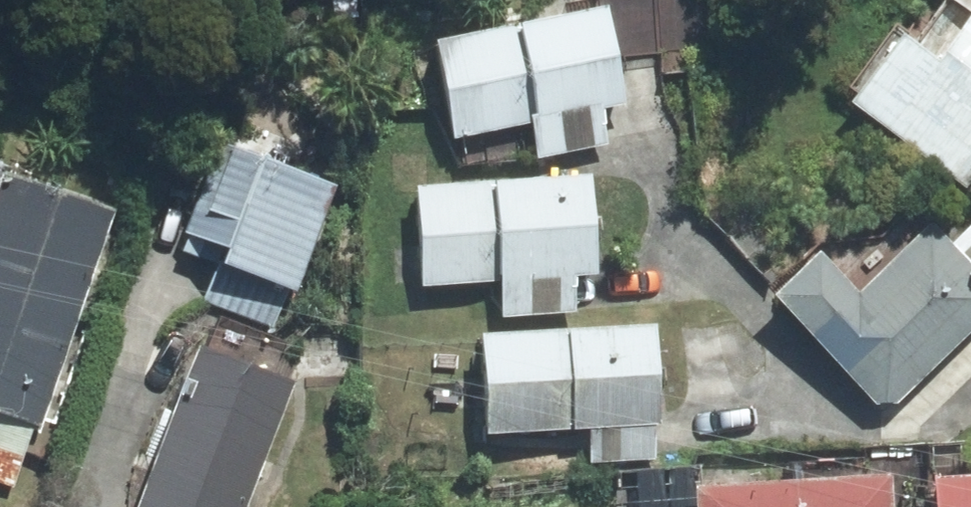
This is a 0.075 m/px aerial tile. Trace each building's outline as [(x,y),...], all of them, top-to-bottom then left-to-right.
[(919,74),(880,47),(837,109),(959,193),(970,176),(970,0),(919,74)] [(519,128),(527,164),(601,147),(594,114),(614,110),(591,13),(421,52),(442,145),(519,128)] [(313,190),(201,155),(174,241),(208,251),(202,270),(280,294),(313,190)] [(487,286),(489,319),(564,316),(562,283),(585,281),(580,183),(401,191),(406,289),(487,286)] [(69,329),(104,221),(0,187),(0,307),(69,329)] [(864,407),(885,406),(970,322),(970,286),(919,234),(843,308),(801,265),(762,303),(864,407)] [(35,433),(69,329),(0,307),(0,422),(35,433)] [(644,332),(468,345),(473,438),(650,431),(644,332)] [(180,358),(128,506),(238,506),(279,393),(180,358)] [(10,490),(28,435),(0,426),(0,487),(10,490)] [(678,498),(678,506),(882,506),(880,483),(678,498)] [(913,490),(915,506),(970,506),(970,485),(913,490)]
